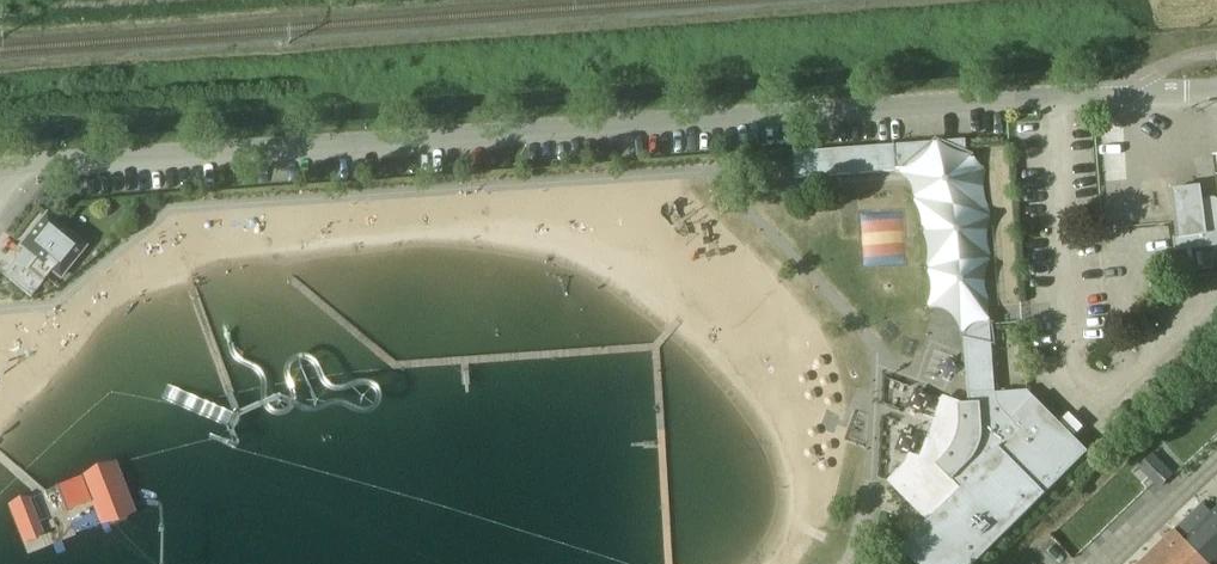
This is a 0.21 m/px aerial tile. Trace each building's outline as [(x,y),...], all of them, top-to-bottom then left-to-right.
[(946,177),(952,177),(953,198),(979,196),(976,156),(968,157),(966,140),(795,152),(796,178),(945,167),(946,177)] [(1173,190),(1180,237),(1180,239),(1175,240),(1175,238),(1174,239),(1176,252),(1176,253),(1179,252),(1182,252),(1216,247),(1216,202),(1202,204),(1199,187),(1174,190),(1173,190)] [(87,246),(47,213),(21,244),(41,260),(30,274),(41,283),(51,271),(60,279),(87,246)] [(1215,269),(1213,254),(1184,258),(1186,273),(1215,269)] [(1046,493),(1088,452),(1027,391),(996,393),(991,321),(964,323),(970,404),(961,405),(946,399),(920,469),(908,464),(890,482),(931,522),(903,549),(918,563),(975,563),(1046,493)] [(1139,468),(1153,483),(1167,469),(1153,454),(1139,468)] [(90,474),(106,516),(130,506),(114,465),(90,474)] [(1213,516),(1203,506),(1143,563),(1216,563),(1216,512),(1213,516)]
